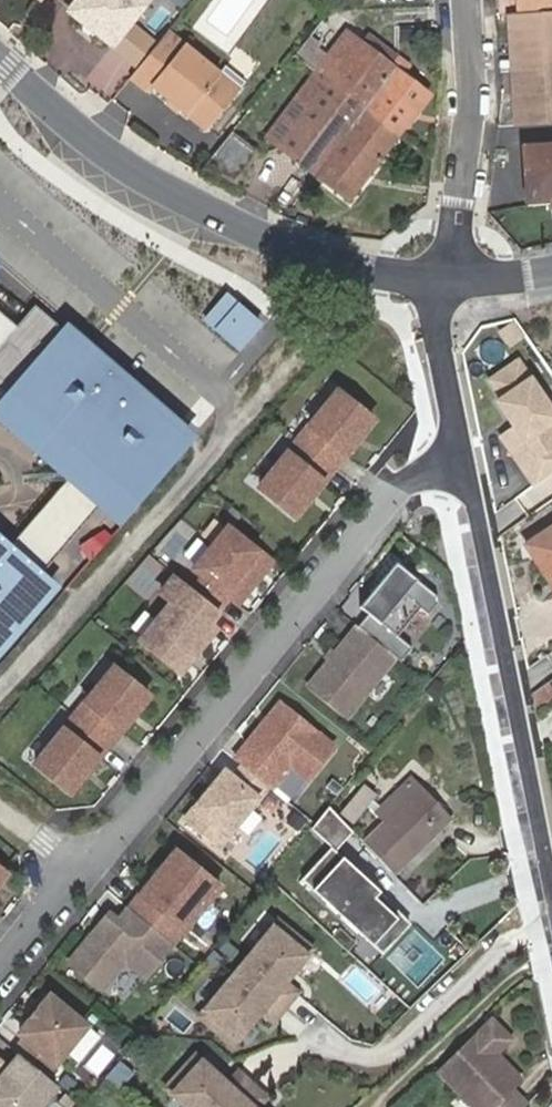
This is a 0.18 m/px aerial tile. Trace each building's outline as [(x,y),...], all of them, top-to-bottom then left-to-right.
[(133,0),(79,0),(67,14),(112,49),(144,9),(143,8),(133,0)] [(133,0),(143,8),(147,0),(133,0)] [(551,16),(551,0),(523,0),(523,17),(537,17),(551,16)] [(537,17),(523,17),(511,18),(513,52),(523,51),(524,74),(551,72),(551,16),(537,17)] [(346,33),(314,75),(395,137),(427,95),(400,75),(363,46),(346,33)] [(221,78),(169,36),(133,81),(151,95),(155,90),(173,105),(183,112),(210,133),(244,92),(223,75),(221,78)] [(407,67),(370,38),(363,46),(400,75),(407,67)] [(513,52),(514,75),(524,74),(523,51),(513,52)] [(524,74),(526,96),(516,97),(518,127),(551,125),(551,72),(524,74)] [(524,74),(514,75),(516,97),(526,96),(524,74)] [(395,137),(314,75),(264,140),(344,202),(395,137)] [(178,119),(183,112),(173,105),(168,111),(178,119)] [(231,132),(214,164),(242,179),(259,147),(231,132)] [(524,150),(528,202),(551,200),(551,148),(524,150)] [(0,403),(0,423),(67,482),(97,508),(121,529),(203,435),(71,319),(64,326),(37,303),(17,326),(0,310),(0,403)] [(522,365),(494,384),(507,402),(502,405),(520,431),(506,440),(539,488),(551,479),(551,409),(522,365)] [(335,468),(374,420),(339,391),(300,439),(335,468)] [(300,439),(260,487),(295,516),(335,468),(300,439)] [(67,482),(12,544),(41,570),(97,508),(67,482)] [(235,603),(262,571),(257,567),(264,558),(226,527),(192,568),(202,576),(191,589),(216,610),(227,596),(235,603)] [(525,547),(551,585),(551,529),(525,547)] [(0,534),(0,666),(66,592),(41,570),(12,544),(0,534)] [(262,571),(269,562),(264,558),(257,567),(262,571)] [(396,636),(418,609),(426,615),(436,603),(436,596),(395,562),(358,607),(367,614),(356,626),(393,656),(399,661),(410,648),(396,636)] [(213,629),(207,623),(217,611),(216,610),(191,589),(174,575),(160,593),(171,601),(139,639),(178,671),(213,629)] [(342,718),(393,656),(356,626),(306,688),(342,718)] [(147,696),(112,668),(72,715),(107,744),(147,696)] [(434,683),(424,694),(432,701),(442,689),(434,683)] [(306,780),(332,748),(308,729),(306,732),(298,725),(301,722),(278,704),(266,719),(268,721),(262,728),(260,726),(244,745),(253,752),(241,767),(264,786),(268,790),(281,774),(278,771),(285,763),(288,765),(306,780)] [(72,715),(32,763),(68,792),(107,744),(72,715)] [(308,729),(301,722),(298,725),(306,732),(308,729)] [(241,767),(253,752),(244,745),(232,760),(241,767)] [(281,774),(288,765),(285,763),(278,771),(281,774)] [(214,847),(264,786),(241,767),(231,779),(222,772),(182,821),(214,847)] [(420,786),(361,846),(393,877),(439,830),(451,817),(420,786)] [(376,802),(365,794),(343,819),(352,828),(376,802)] [(332,850),(350,832),(327,808),(309,830),(331,849),(332,850)] [(332,850),(331,849),(301,882),(366,943),(391,916),(374,900),(380,894),(332,850)] [(169,945),(216,887),(172,851),(125,909),(169,945)] [(381,957),(409,926),(380,894),(374,900),(391,916),(366,943),(381,957)] [(169,945),(125,909),(114,921),(106,914),(65,963),(97,989),(122,960),(142,977),(169,945)] [(272,1021),(295,993),(283,983),(310,949),(277,921),(198,1016),(232,1044),(259,1011),(272,1021)] [(116,1004),(135,976),(125,969),(105,997),(116,1004)] [(93,1037),(81,1027),(45,997),(34,1011),(26,1021),(12,1037),(18,1042),(10,1052),(14,1056),(40,1077),(60,1052),(72,1061),(93,1037)] [(26,1021),(34,1011),(27,1006),(19,1015),(26,1021)] [(493,1061),(509,1046),(491,1026),(437,1077),(464,1106),(498,1106),(518,1088),(504,1072),(498,1077),(488,1066),(493,1061)] [(248,1106),(259,1094),(232,1070),(221,1082),(189,1053),(160,1085),(184,1106),(249,1106),(248,1106)] [(52,1087),(40,1077),(14,1056),(4,1070),(0,1067),(0,1106),(36,1106),(52,1087)] [(103,1079),(118,1092),(136,1072),(121,1057),(103,1079)] [(504,1072),(493,1061),(488,1066),(498,1077),(504,1072)]
